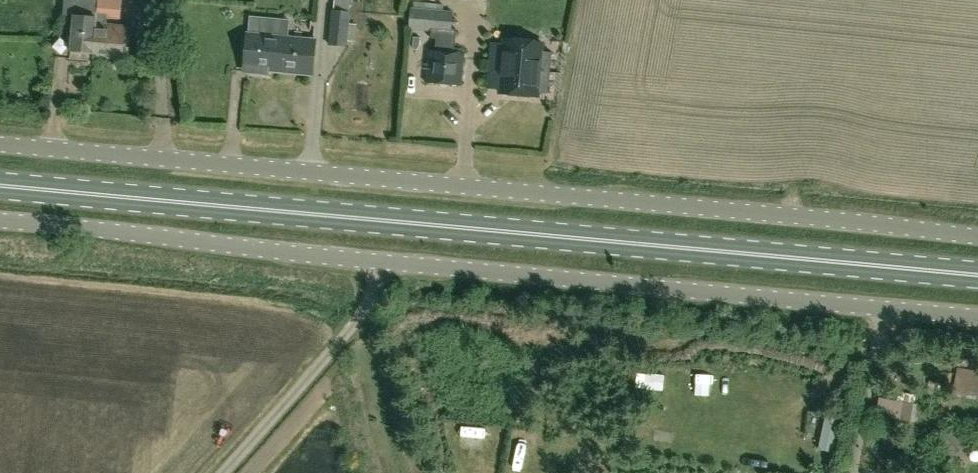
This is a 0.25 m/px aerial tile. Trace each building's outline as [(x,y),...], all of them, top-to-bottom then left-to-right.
[(97,0),(64,0),(63,13),(74,14),(70,50),(93,52),(97,0)] [(93,52),(123,55),(126,25),(106,23),(107,17),(121,18),(123,0),(97,0),(93,52)] [(347,0),(334,0),(333,10),(329,44),(347,46),(351,12),(345,11),(347,0)] [(455,31),(451,31),(452,12),(411,8),(409,28),(431,30),(430,37),(436,38),(435,51),(429,50),(426,82),(461,85),(464,54),(454,53),(456,31),(455,31)] [(288,37),(290,20),(261,17),(259,34),(248,33),(244,70),(267,73),(268,68),(312,73),(315,40),(288,37)] [(543,49),(544,41),(506,37),(501,91),(539,94),(539,90),(549,91),(553,50),(543,49)] [(957,368),(953,393),(977,396),(977,370),(957,368)] [(637,388),(657,390),(659,371),(639,369),(637,388)] [(879,397),(875,414),(913,422),(917,405),(879,397)] [(825,414),(818,449),(832,452),(840,417),(825,414)] [(486,433),(485,423),(464,423),(465,453),(475,453),(474,434),(486,433)]
